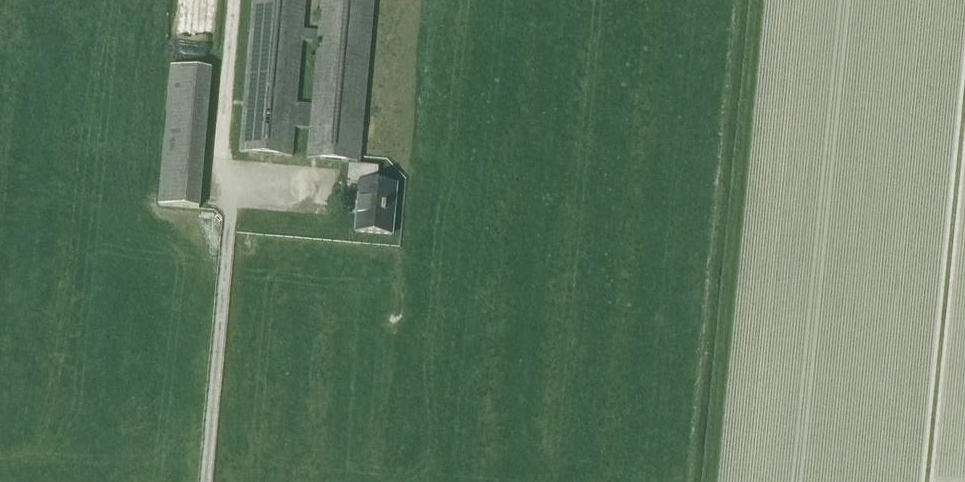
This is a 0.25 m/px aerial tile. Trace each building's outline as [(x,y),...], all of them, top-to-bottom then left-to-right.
[(294,129),(310,130),(307,159),(348,163),(347,184),(360,185),(355,233),(392,236),(396,186),(377,185),(379,167),(359,166),(373,0),(321,0),(318,33),(302,32),(305,0),(253,0),(239,153),(291,158),(294,129)] [(159,206),(199,210),(211,70),(171,67),(159,206)]
